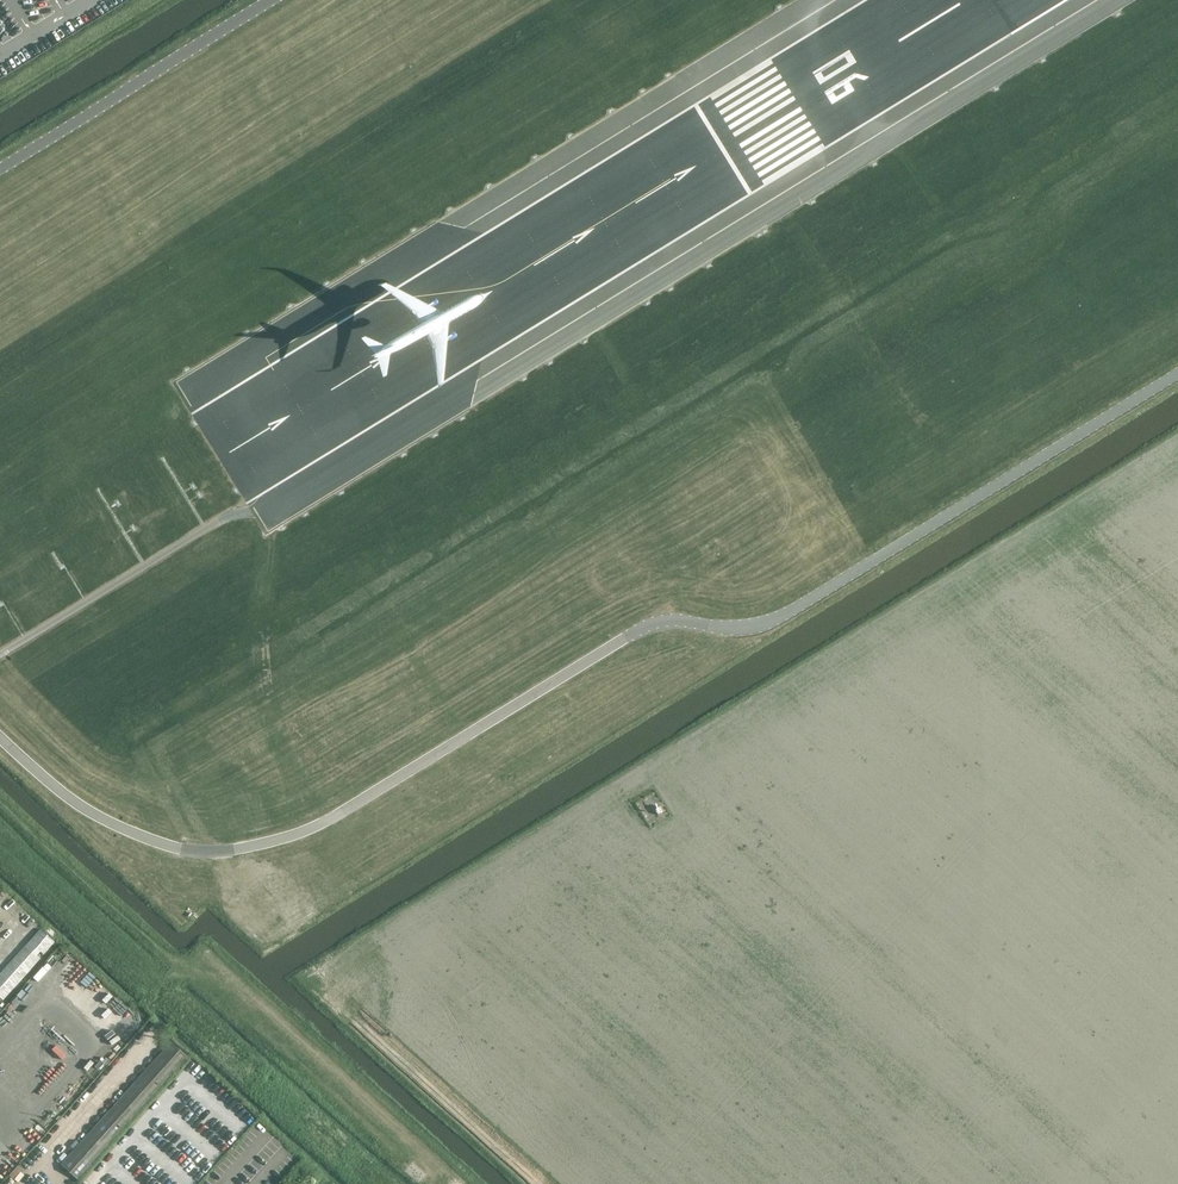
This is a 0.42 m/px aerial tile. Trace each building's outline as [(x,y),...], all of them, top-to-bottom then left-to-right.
[(0,973),(0,999),(2,1000),(54,942),(40,929),(0,973)] [(37,989),(47,979),(39,972),(30,981),(37,989)] [(79,1181),(189,1058),(170,1041),(146,1068),(60,1164),(79,1181)]
